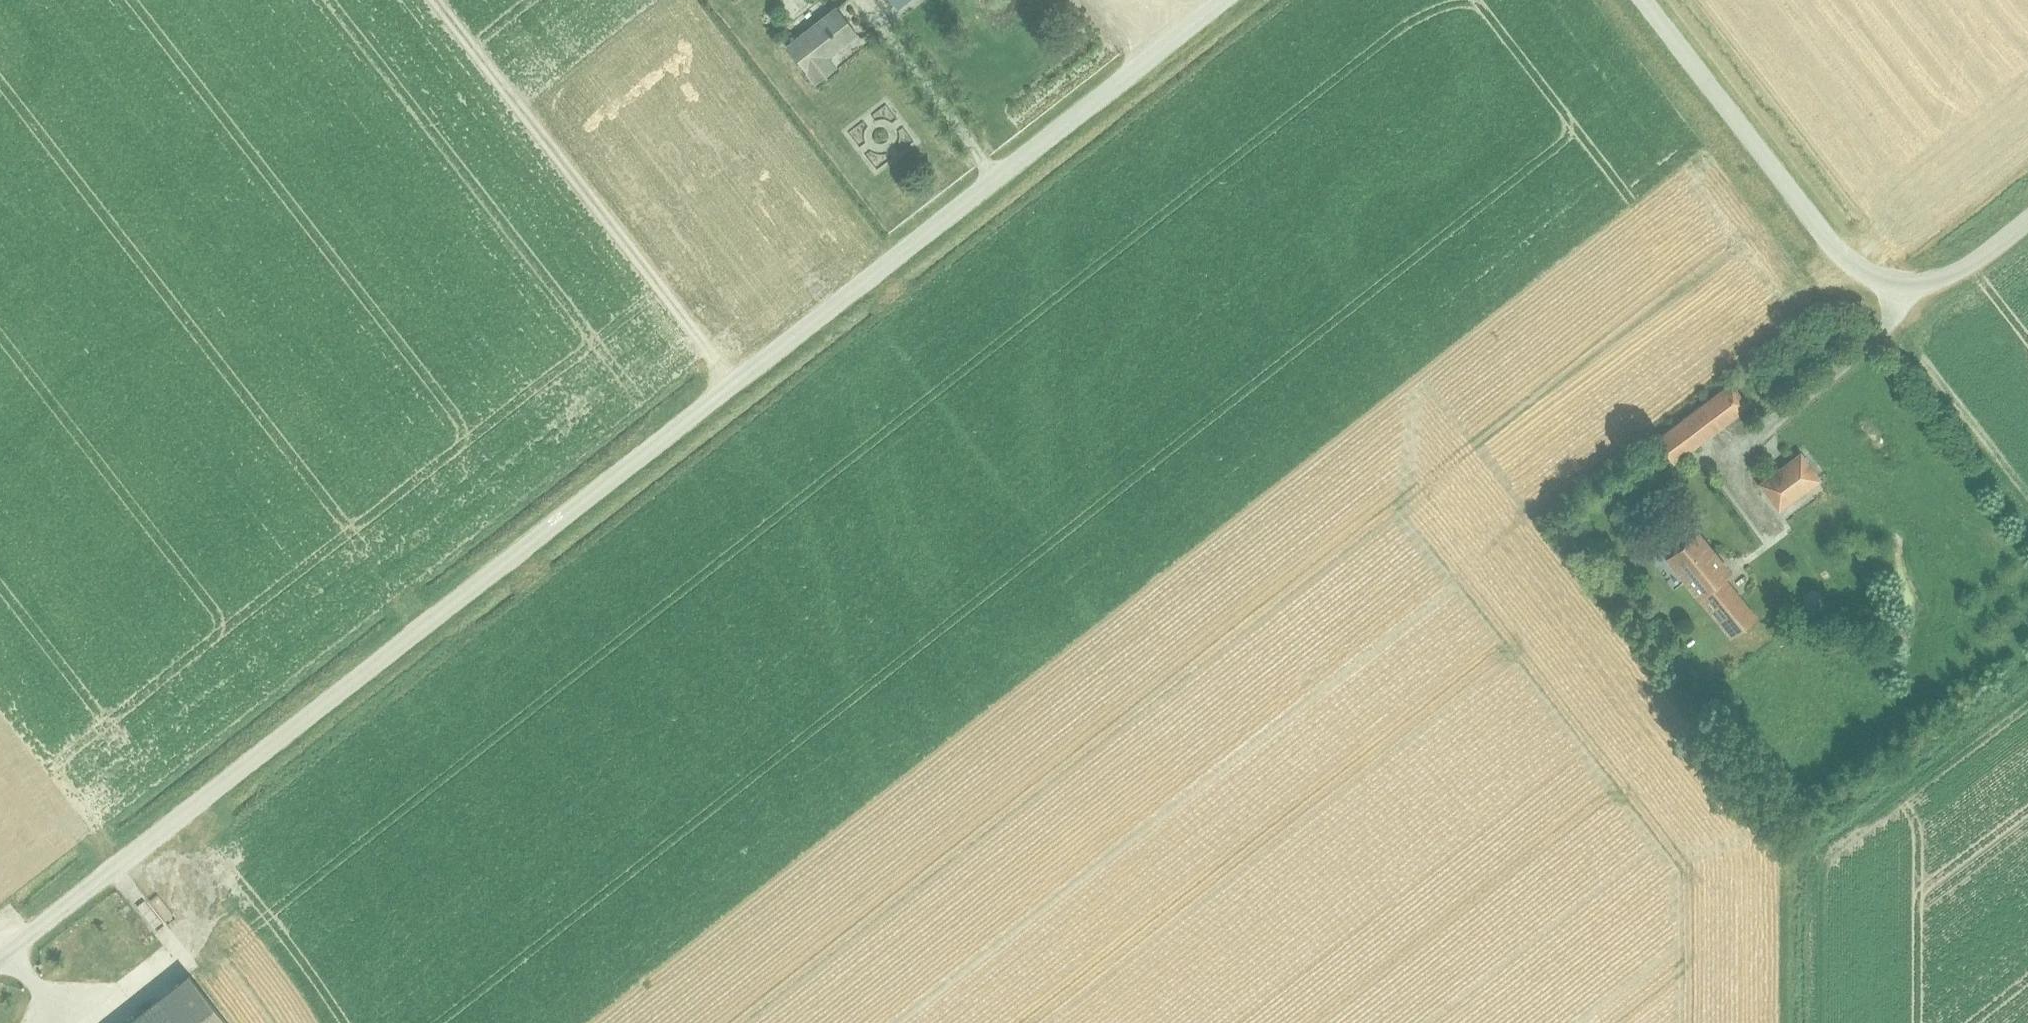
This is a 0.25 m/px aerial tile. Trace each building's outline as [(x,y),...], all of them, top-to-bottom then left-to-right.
[(829,57),(858,34),(839,10),(833,15),(830,12),(787,47),(816,84),(830,73),(824,65),(831,60),(829,57)] [(1656,440),(1674,464),(1749,406),(1731,383),(1656,440)] [(1761,485),(1779,510),(1819,480),(1801,455),(1761,485)] [(1668,559),(1731,636),(1755,617),(1724,578),(1730,573),(1698,534),(1668,559)] [(191,977),(132,1022),(227,1022),(191,977)]
